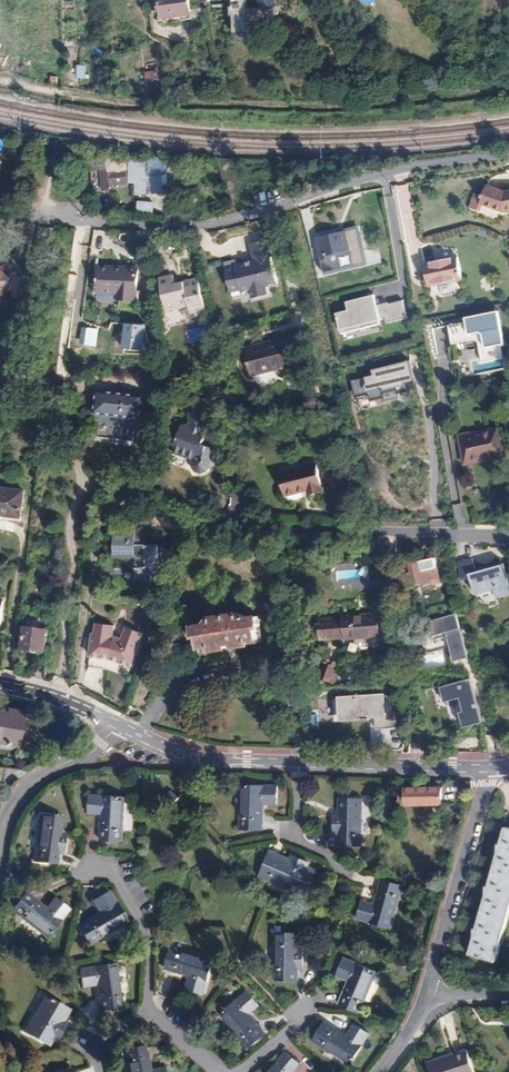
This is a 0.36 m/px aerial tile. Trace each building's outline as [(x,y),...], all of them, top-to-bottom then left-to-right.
[(162,24),(206,16),(204,7),(191,10),(189,0),(159,0),(162,24)] [(232,39),(250,39),(249,0),(231,0),(232,39)] [(277,0),(257,0),(264,13),(279,4),(277,0)] [(76,66),(76,77),(85,78),(85,66),(76,66)] [(166,69),(146,73),(149,89),(169,85),(166,69)] [(99,171),(100,179),(104,179),(106,190),(114,189),(113,185),(121,185),(127,184),(124,154),(106,152),(96,154),(99,171)] [(136,193),(163,192),(160,158),(129,156),(129,182),(135,182),(136,193)] [(480,203),(504,212),(508,210),(508,190),(504,191),(486,185),(482,196),(473,193),(471,200),(480,202),(480,203)] [(173,199),(194,197),(193,187),(172,188),(173,199)] [(29,202),(34,202),(34,193),(24,193),(24,202),(29,202)] [(480,202),(471,200),(469,208),(477,210),(480,203),(480,202)] [(154,211),(154,201),(137,201),(137,211),(154,211)] [(330,234),(316,237),(324,273),(367,263),(358,227),(330,234)] [(277,283),(267,240),(256,242),(251,243),(255,261),(226,268),(232,295),(250,291),(252,299),(270,295),(268,285),(277,283)] [(443,260),(424,264),(429,286),(462,279),(458,257),(443,260)] [(14,271),(6,263),(0,268),(9,277),(14,271)] [(100,267),(99,292),(119,293),(119,298),(138,299),(139,268),(118,268),(100,267)] [(0,296),(4,294),(9,277),(0,268),(0,296)] [(168,311),(190,305),(192,313),(208,309),(199,278),(192,280),(185,282),(186,283),(177,285),(174,275),(160,279),(168,311)] [(373,294),(345,301),(347,309),(335,312),(340,330),(385,319),(387,322),(408,318),(404,299),(380,304),(373,294)] [(179,310),(166,314),(169,325),(182,321),(179,310)] [(498,315),(449,324),(452,342),(474,339),(480,342),(483,358),(483,361),(506,355),(498,315)] [(147,325),(126,323),(124,348),(145,349),(147,325)] [(269,343),(248,349),(254,374),(294,364),(287,338),(269,343)] [(403,382),(412,380),(408,363),(374,371),(375,376),(366,378),(367,384),(364,385),(366,391),(382,387),(384,390),(404,385),(403,382)] [(146,395),(99,389),(95,426),(101,426),(100,436),(116,438),(135,440),(136,430),(143,431),(145,410),(159,411),(161,383),(148,382),(146,395)] [(216,456),(215,449),(205,445),(210,431),(200,398),(189,401),(192,411),(189,412),(192,423),(184,425),(175,452),(195,459),(195,466),(198,471),(204,473),(210,471),(212,469),(214,466),(214,465),(216,466),(218,462),(216,456)] [(48,453),(51,430),(41,428),(38,452),(40,452),(48,453)] [(471,436),(460,438),(465,463),(484,459),(503,456),(497,428),(470,433),(471,436)] [(283,472),(288,495),(302,491),(309,489),(310,494),(324,491),(318,463),(283,472)] [(22,517),(25,491),(0,488),(0,513),(11,514),(11,516),(22,517)] [(162,581),(161,544),(148,544),(148,536),(148,529),(126,529),(126,534),(116,534),(116,555),(138,555),(147,555),(147,567),(137,567),(137,581),(162,581)] [(137,567),(147,567),(147,555),(138,555),(137,567)] [(476,594),(494,589),(497,599),(508,595),(508,585),(502,564),(487,568),(477,571),(474,558),(459,562),(463,576),(471,574),(476,594)] [(419,584),(435,581),(433,574),(432,568),(421,571),(419,561),(411,563),(413,572),(399,576),(402,588),(419,584)] [(276,599),(264,601),(265,611),(277,609),(276,599)] [(259,616),(247,618),(241,612),(215,616),(213,610),(201,613),(201,611),(194,612),(198,636),(200,636),(202,647),(211,645),(212,650),(221,648),(228,647),(227,643),(234,642),(235,646),(251,643),(250,639),(260,638),(258,626),(261,626),(259,616)] [(380,613),(345,617),(345,618),(321,619),(322,638),(347,637),(347,638),(360,637),(381,636),(380,613)] [(458,614),(416,623),(421,653),(447,645),(450,660),(470,656),(458,614)] [(90,656),(89,667),(104,669),(110,669),(128,676),(131,666),(143,632),(127,627),(123,639),(116,636),(113,637),(115,626),(97,623),(95,634),(93,634),(90,656)] [(34,648),(47,650),(50,629),(35,628),(26,627),(23,647),(34,648)] [(314,675),(335,683),(341,667),(320,659),(314,675)] [(35,676),(46,679),(48,663),(36,662),(35,676)] [(473,677),(439,685),(443,704),(461,700),(463,712),(460,713),(463,728),(483,723),(473,677)] [(385,693),(333,697),(335,721),(375,719),(375,727),(394,726),(393,710),(386,711),(385,693)] [(23,713),(7,710),(6,714),(0,713),(0,744),(17,747),(23,713)] [(480,740),(480,749),(492,749),(492,740),(480,740)] [(409,753),(418,756),(421,745),(411,743),(409,753)] [(241,829),(264,829),(264,814),(264,804),(277,804),(277,785),(242,784),(241,829)] [(424,787),(405,787),(405,805),(442,805),(442,787),(424,787)] [(172,806),(180,797),(171,790),(163,799),(172,806)] [(126,796),(90,794),(89,813),(102,814),(100,840),(114,840),(123,841),(126,796)] [(363,799),(343,798),(343,815),(339,815),(334,815),(334,833),(339,834),(338,845),(346,846),(361,846),(363,799)] [(35,861),(57,864),(58,852),(64,853),(65,842),(66,834),(61,833),(58,833),(60,816),(40,814),(35,861)] [(508,914),(508,828),(506,827),(501,845),(499,845),(499,852),(489,887),(487,886),(486,895),(477,929),(475,929),(475,936),(469,954),(495,961),(508,914)] [(270,851),(269,854),(289,863),(291,859),(270,851)] [(305,896),(315,873),(307,870),(308,867),(310,863),(303,860),(292,855),(291,859),(289,863),(269,854),(261,873),(272,878),(271,881),(305,896)] [(404,885),(382,879),(378,891),(375,904),(362,900),(357,918),(391,928),(404,885)] [(127,922),(109,891),(102,895),(93,901),(100,912),(77,925),(89,944),(127,922)] [(47,937),(69,909),(62,904),(54,898),(46,908),(26,892),(12,910),(47,937)] [(287,980),(298,980),(298,968),(304,969),(304,949),(299,949),(296,949),(296,932),(277,932),(276,980),(287,980)] [(214,960),(171,946),(165,968),(176,972),(189,975),(186,989),(205,994),(214,960)] [(377,971),(344,958),(337,975),(349,980),(343,993),(339,1004),(359,1013),(377,971)] [(115,963),(80,969),(83,987),(96,985),(100,1011),(110,1009),(122,1007),(115,963)] [(249,1048),(267,1033),(250,1014),(260,1005),(248,991),(220,1014),(233,1029),(249,1048)] [(24,1032),(45,1043),(50,1036),(53,1038),(56,1040),(62,1031),(66,1024),(62,1022),(59,1020),(66,1008),(44,996),(24,1032)] [(97,1002),(84,1004),(86,1017),(99,1015),(97,1002)] [(66,1008),(59,1020),(62,1022),(69,1010),(66,1008)] [(351,1063),(369,1032),(353,1022),(346,1034),(325,1021),(319,1030),(313,1040),(351,1063)] [(164,1067),(151,1070),(145,1045),(134,1048),(123,1050),(128,1071),(165,1071),(164,1067)] [(428,1063),(431,1071),(474,1071),(467,1050),(448,1056),(428,1063)] [(301,1064),(286,1052),(270,1071),(294,1071),(301,1064)]
